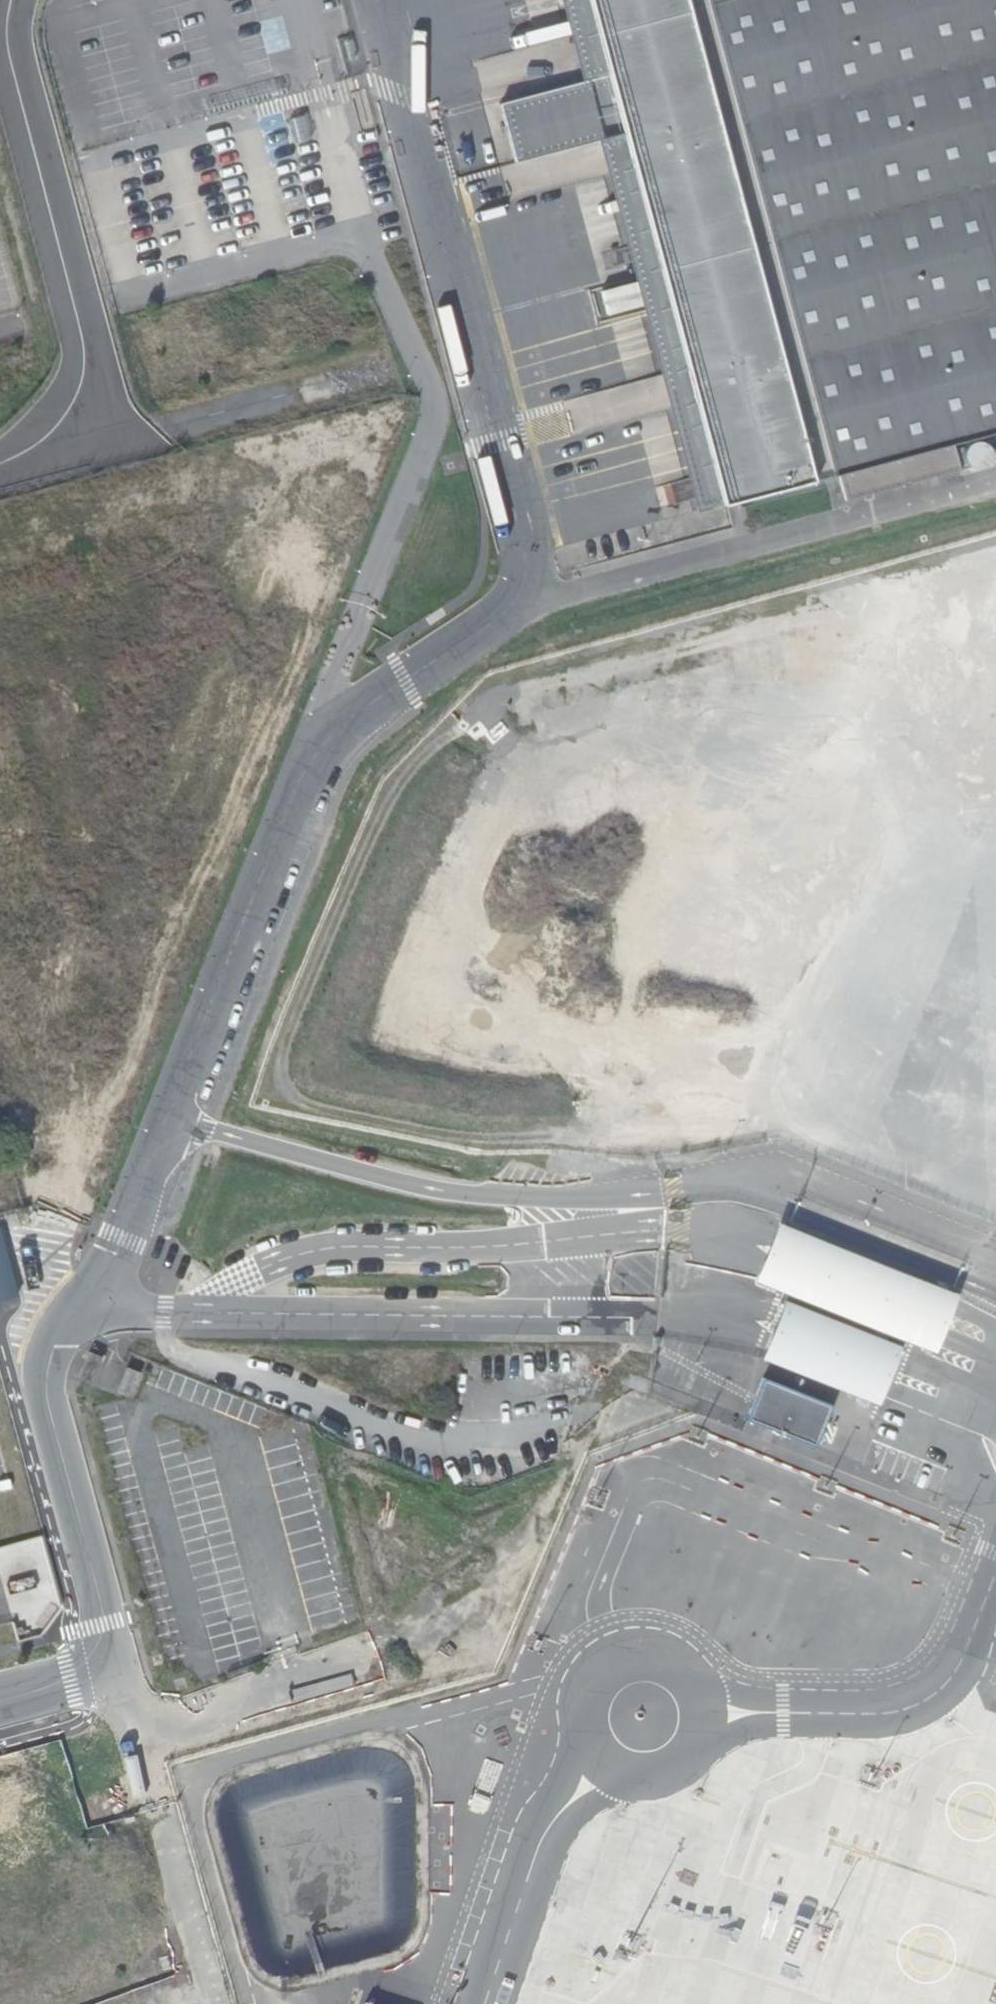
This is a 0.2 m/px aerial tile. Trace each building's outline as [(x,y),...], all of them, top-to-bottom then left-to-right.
[(741,498),(995,428),(995,0),(612,0),(628,60),(506,99),(523,159),(647,124),(741,498)] [(778,1221),(754,1280),(936,1352),(959,1294),(778,1221)] [(0,1224),(0,1298),(22,1293),(4,1223),(0,1224)] [(907,1347),(780,1297),(757,1356),(883,1406),(907,1347)] [(762,1377),(746,1419),(817,1447),(833,1405),(762,1377)]
